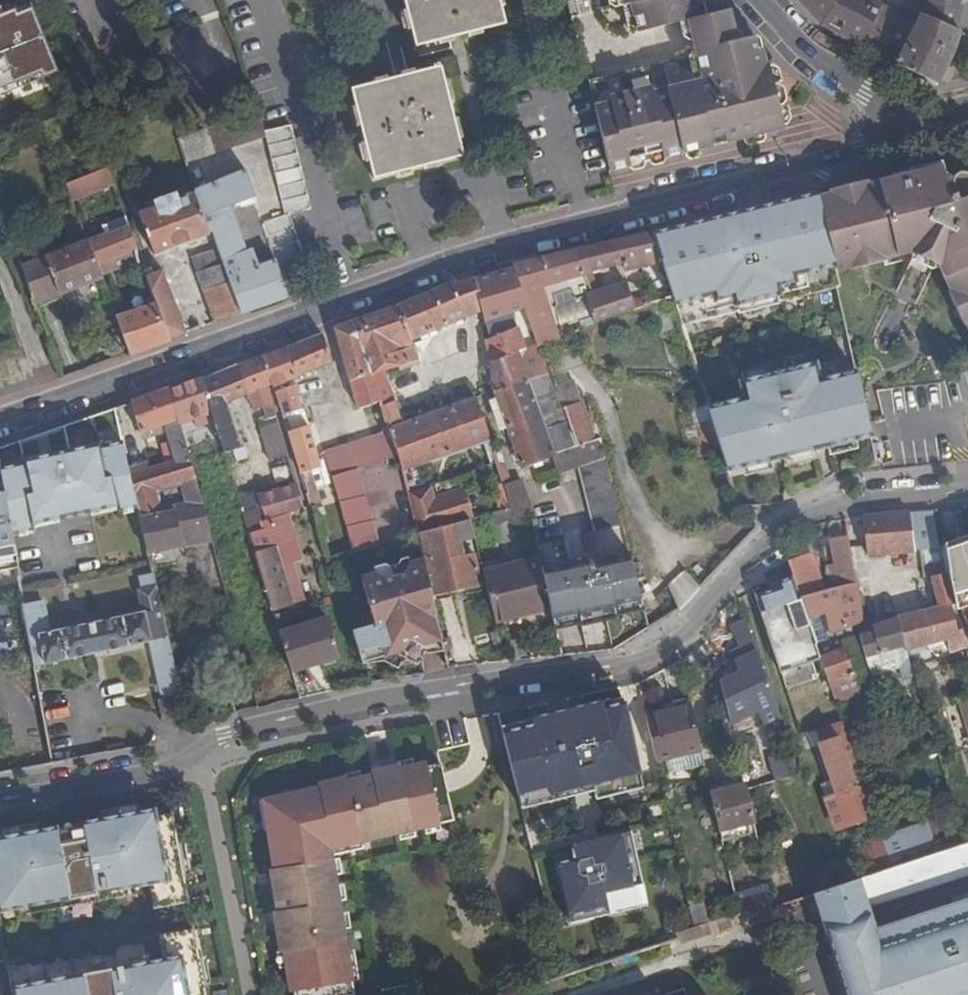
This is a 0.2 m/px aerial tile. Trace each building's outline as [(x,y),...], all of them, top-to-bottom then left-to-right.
[(0,9),(0,97),(53,78),(25,0),(0,9)] [(500,0),(407,0),(420,45),(506,23),(500,0)] [(571,18),(591,13),(588,0),(566,0),(571,18)] [(642,32),(633,0),(617,0),(619,8),(631,5),(636,33),(642,32)] [(642,32),(660,27),(652,0),(633,0),(642,32)] [(695,0),(652,0),(660,27),(686,20),(696,57),(669,64),(679,103),(681,111),(684,122),(688,138),(684,139),(686,146),(688,152),(736,140),(704,54),(721,47),(710,15),(700,17),(695,0)] [(823,25),(860,44),(867,32),(883,4),(876,0),(801,0),(823,25)] [(867,32),(860,44),(937,84),(956,46),(960,24),(961,21),(959,4),(959,0),(925,0),(927,5),(918,18),(909,36),(902,51),(890,39),(895,34),(883,23),(872,35),(867,32)] [(738,40),(728,10),(710,15),(721,47),(704,54),(736,140),(758,135),(753,121),(747,123),(728,73),(764,53),(763,49),(758,50),(756,41),(752,37),(738,40)] [(901,28),(895,34),(890,39),(902,51),(909,36),(901,28)] [(781,114),(764,53),(728,73),(747,123),(753,121),(781,114)] [(650,162),(659,160),(657,151),(662,151),(655,124),(675,105),(679,103),(669,64),(662,66),(670,98),(640,105),(620,110),(613,111),(616,126),(618,138),(627,135),(625,128),(639,125),(640,133),(644,132),(650,162)] [(662,66),(632,73),(640,105),(670,98),(662,66)] [(353,90),(376,179),(464,156),(440,69),(353,90)] [(632,73),(611,78),(620,110),(640,105),(632,73)] [(611,78),(587,83),(599,130),(616,126),(613,111),(620,110),(611,78)] [(655,124),(662,151),(686,146),(684,139),(688,138),(684,122),(670,127),(666,115),(681,111),(679,103),(675,105),(655,124)] [(670,127),(684,122),(681,111),(666,115),(670,127)] [(188,165),(267,137),(266,131),(261,112),(179,140),(188,165)] [(785,129),(781,114),(753,121),(758,135),(785,129)] [(82,165),(65,117),(42,125),(65,186),(107,169),(104,157),(82,165)] [(610,172),(650,162),(644,132),(640,133),(639,125),(625,128),(627,135),(618,138),(618,140),(602,144),(610,172)] [(267,137),(285,215),(262,224),(276,262),(282,279),(308,269),(291,215),(311,211),(292,126),(266,131),(267,137)] [(616,126),(599,130),(602,144),(618,140),(618,138),(616,126)] [(659,160),(688,152),(686,146),(662,151),(657,151),(659,160)] [(886,175),(888,182),(937,170),(936,164),(886,175)] [(65,186),(70,199),(113,184),(107,169),(65,186)] [(966,189),(967,186),(967,184),(966,181),(963,177),(959,175),(955,175),(950,176),(947,180),(938,176),(937,170),(888,182),(861,188),(826,197),(818,199),(831,251),(837,271),(848,268),(883,261),(907,255),(935,267),(948,293),(964,326),(967,334),(967,190),(966,189)] [(244,173),(197,189),(198,192),(213,235),(218,250),(241,314),(288,297),(282,279),(276,262),(258,268),(253,250),(245,253),(230,208),(254,200),(244,173)] [(825,190),(826,197),(861,188),(859,182),(825,190)] [(157,255),(213,235),(198,192),(141,212),(157,255)] [(816,192),(651,232),(658,251),(666,279),(670,288),(672,295),(675,305),(682,325),(694,321),(840,286),(837,271),(831,251),(818,199),(816,192)] [(105,234),(87,241),(99,275),(141,259),(126,220),(125,218),(102,226),(105,234)] [(63,226),(72,246),(87,241),(78,219),(63,226)] [(651,253),(658,251),(651,232),(584,247),(583,248),(591,272),(582,275),(591,288),(598,286),(597,271),(621,263),(624,272),(655,262),(651,253)] [(72,246),(44,257),(58,292),(100,276),(99,275),(87,241),(72,246)] [(553,297),(575,289),(581,303),(588,299),(595,295),(591,288),(582,275),(591,272),(583,248),(533,261),(534,263),(512,269),(527,308),(539,341),(541,347),(561,340),(551,311),(557,309),(553,297)] [(192,260),(217,323),(241,314),(218,250),(192,260)] [(34,302),(58,292),(44,257),(20,265),(34,302)] [(882,265),(883,261),(848,268),(849,274),(882,265)] [(152,267),(145,268),(157,303),(171,339),(187,332),(164,270),(153,274),(152,267)] [(515,313),(527,308),(512,269),(474,279),(484,311),(491,337),(485,339),(493,363),(522,352),(530,376),(532,382),(551,373),(541,347),(539,341),(526,346),(515,313)] [(466,317),(484,311),(474,279),(474,276),(458,285),(457,282),(334,329),(361,409),(364,407),(384,401),(392,429),(403,457),(405,462),(407,468),(491,439),(477,400),(403,425),(391,384),(382,373),(400,367),(402,372),(420,364),(412,340),(466,317)] [(637,281),(627,284),(631,298),(640,295),(637,281)] [(627,284),(595,295),(588,299),(599,324),(632,311),(672,295),(670,288),(651,295),(650,291),(640,295),(631,298),(627,284)] [(960,329),(964,326),(948,293),(944,295),(960,329)] [(634,321),(675,305),(672,295),(632,311),(634,321)] [(157,303),(115,317),(129,355),(171,341),(171,339),(157,303)] [(300,363),(304,374),(332,362),(323,333),(285,348),(293,366),(300,363)] [(267,385),(273,383),(273,385),(297,378),(304,374),(300,363),(293,366),(285,348),(238,365),(239,368),(246,395),(267,385)] [(493,363),(495,387),(530,376),(522,352),(493,363)] [(859,440),(874,437),(871,422),(858,371),(822,380),(818,363),(812,364),(741,380),(745,397),(708,406),(729,470),(831,446),(859,440)] [(227,401),(246,395),(239,368),(203,382),(213,414),(226,456),(242,450),(227,401)] [(552,405),(563,404),(551,373),(532,382),(556,455),(579,447),(569,417),(556,420),(552,405)] [(522,467),(556,455),(532,382),(530,376),(495,387),(495,393),(522,467)] [(180,425),(213,414),(203,382),(202,378),(170,390),(180,425)] [(273,405),(267,385),(246,395),(252,411),(273,405)] [(275,391),(283,415),(302,409),(302,408),(299,397),(296,386),(275,391)] [(183,535),(209,531),(180,425),(170,390),(130,402),(131,404),(140,437),(167,425),(173,442),(169,444),(175,464),(148,470),(147,465),(132,469),(140,506),(150,551),(185,544),(183,535)] [(302,408),(312,405),(307,393),(299,397),(302,408)] [(563,404),(569,417),(579,447),(601,440),(592,400),(563,404)] [(377,434),(392,429),(384,401),(364,407),(371,436),(377,434)] [(552,405),(556,420),(569,417),(563,404),(552,405)] [(140,506),(132,469),(118,409),(63,428),(68,452),(24,463),(21,443),(0,450),(0,472),(12,534),(31,530),(29,523),(114,504),(116,511),(140,506)] [(287,431),(309,427),(302,409),(283,415),(287,431)] [(275,419),(257,425),(268,459),(285,453),(275,419)] [(321,467),(318,455),(309,427),(287,431),(310,504),(322,502),(310,469),(321,467)] [(392,429),(377,434),(386,462),(403,457),(392,429)] [(386,462),(377,434),(371,436),(353,443),(364,469),(386,462)] [(601,440),(579,447),(585,460),(604,454),(601,440)] [(360,469),(364,469),(353,443),(324,453),(337,483),(357,552),(382,545),(360,469)] [(561,469),(578,462),(585,460),(579,447),(556,455),(561,469)] [(595,532),(621,525),(623,525),(604,454),(585,460),(578,462),(595,532)] [(490,466),(504,508),(514,506),(499,464),(490,466)] [(12,534),(0,472),(0,480),(9,535),(12,534)] [(14,567),(14,564),(9,535),(0,480),(0,570),(14,567)] [(433,483),(412,489),(418,517),(421,532),(449,524),(472,517),(473,516),(465,488),(437,496),(433,483)] [(261,498),(268,519),(290,512),(304,507),(298,487),(261,498)] [(293,519),(290,512),(268,519),(262,520),(264,526),(293,519)] [(868,556),(916,551),(914,537),(914,535),(909,515),(909,512),(866,518),(868,556)] [(922,551),(924,566),(925,580),(932,578),(940,608),(898,618),(899,621),(908,652),(947,640),(952,654),(957,652),(959,659),(963,658),(946,606),(955,603),(948,552),(948,546),(941,548),(934,512),(909,515),(914,535),(914,537),(918,536),(922,551)] [(452,537),(475,529),(472,517),(449,524),(452,537)] [(293,519),(264,526),(249,531),(273,609),(306,597),(294,561),(305,559),(293,519)] [(452,537),(449,524),(421,532),(427,560),(435,595),(483,583),(475,553),(456,557),(452,537)] [(183,535),(185,544),(212,539),(209,531),(183,535)] [(152,562),(215,550),(212,539),(185,544),(150,551),(150,554),(152,562)] [(831,568),(835,590),(857,584),(850,542),(834,547),(837,566),(831,568)] [(967,606),(967,545),(948,552),(955,603),(956,610),(967,606)] [(580,617),(641,604),(628,551),(603,557),(603,550),(587,554),(588,558),(544,566),(552,604),(553,609),(578,604),(580,617)] [(162,699),(181,694),(152,562),(150,554),(136,556),(140,568),(135,568),(140,591),(44,611),(41,597),(20,601),(24,625),(33,667),(148,641),(162,699)] [(495,617),(552,604),(544,566),(542,557),(542,556),(484,569),(495,617)] [(807,557),(790,563),(795,577),(800,592),(818,587),(807,557)] [(430,652),(448,649),(435,595),(427,560),(413,563),(410,571),(396,576),(407,612),(378,623),(356,631),(366,664),(389,661),(395,647),(409,656),(415,642),(430,652)] [(383,572),(365,578),(377,621),(378,623),(407,612),(396,576),(389,579),(383,572)] [(863,622),(857,584),(835,590),(824,593),(829,631),(863,622)] [(820,594),(818,587),(800,592),(802,598),(820,594)] [(798,601),(759,615),(779,673),(818,659),(798,601)] [(817,613),(808,616),(816,638),(825,635),(817,613)] [(354,628),(356,631),(378,623),(377,621),(354,628)] [(900,667),(911,663),(908,652),(899,621),(873,627),(876,633),(858,636),(865,657),(896,650),(900,667)] [(330,622),(282,637),(292,668),(319,660),(320,667),(342,661),(330,622)] [(840,712),(877,699),(855,635),(842,639),(838,630),(825,635),(816,638),(816,641),(831,687),(840,712)] [(492,646),(502,643),(498,631),(489,632),(492,646)] [(294,675),(320,667),(319,660),(292,668),(294,675)] [(741,675),(722,681),(736,724),(756,717),(760,730),(783,723),(763,660),(739,668),(741,675)] [(40,694),(4,697),(9,759),(46,755),(40,694)] [(687,697),(647,708),(666,783),(706,773),(687,697)] [(177,698),(160,702),(163,716),(180,712),(177,698)] [(621,703),(501,730),(517,799),(637,772),(621,703)] [(838,829),(876,816),(844,722),(816,731),(837,795),(829,797),(838,829)] [(770,761),(778,782),(799,776),(792,754),(770,761)] [(415,766),(413,759),(399,762),(400,765),(400,768),(415,766)] [(268,828),(269,831),(274,869),(272,869),(279,911),(276,911),(283,952),(286,951),(288,966),(293,991),(296,991),(297,994),(353,994),(356,994),(354,981),(349,952),(345,929),(342,914),(336,874),(333,859),(332,855),(331,848),(363,841),(400,832),(415,829),(426,826),(441,823),(454,820),(441,763),(428,766),(427,763),(415,766),(400,768),(400,765),(372,772),(373,775),(362,778),(347,781),(347,778),(319,784),(320,787),(267,800),(271,828),(268,828)] [(362,778),(361,771),(346,774),(347,778),(347,781),(362,778)] [(745,775),(711,782),(713,790),(747,783),(745,775)] [(722,829),(756,822),(748,791),(747,783),(713,790),(722,829)] [(268,828),(271,828),(267,800),(260,802),(265,831),(269,831),(268,828)] [(0,913),(152,883),(156,908),(189,902),(173,815),(158,818),(156,809),(85,823),(86,828),(59,833),(58,828),(0,839),(0,911),(0,913)] [(920,819),(885,831),(892,849),(926,837),(920,819)] [(443,830),(441,823),(426,826),(428,833),(443,830)] [(416,836),(415,829),(400,832),(401,840),(416,836)] [(946,841),(947,846),(965,840),(962,829),(947,833),(950,839),(946,841)] [(631,830),(572,843),(576,860),(558,864),(569,915),(646,898),(631,830)] [(965,840),(947,846),(938,848),(892,864),(814,889),(847,994),(967,994),(967,902),(878,930),(870,909),(967,878),(967,839),(965,840)] [(363,841),(331,848),(332,855),(365,848),(363,841)] [(935,841),(890,856),(892,864),(938,848),(935,841)] [(340,858),(333,859),(336,874),(343,873),(340,858)] [(790,909),(786,899),(681,933),(682,940),(750,917),(750,922),(790,909)] [(349,913),(342,914),(345,929),(352,928),(349,913)] [(14,988),(16,994),(207,994),(195,929),(162,936),(167,960),(14,988)] [(283,952),(279,952),(281,967),(288,966),(286,951),(283,952)] [(356,951),(349,952),(354,981),(361,980),(356,951)] [(692,990),(686,992),(684,983),(646,994),(694,994),(692,990)]
